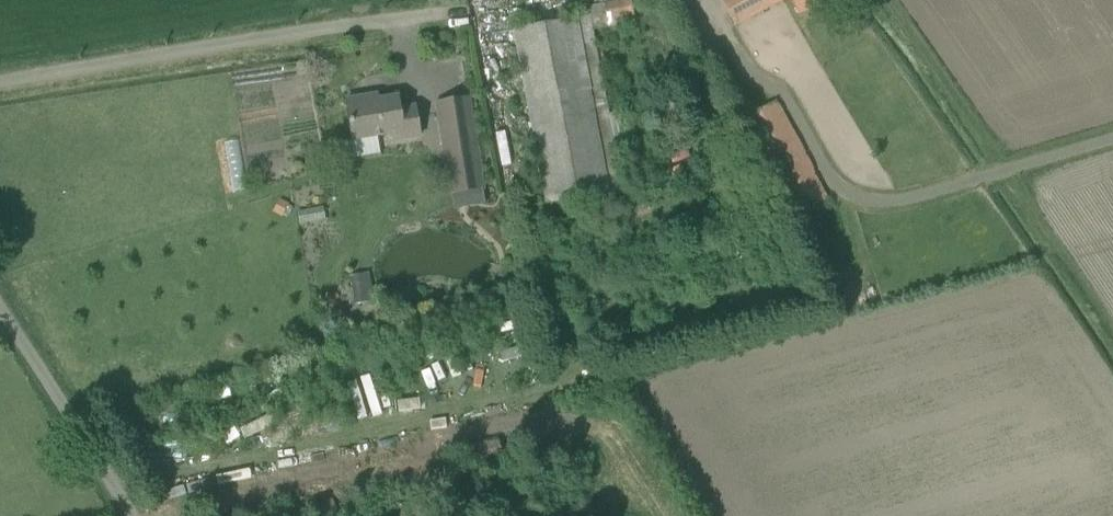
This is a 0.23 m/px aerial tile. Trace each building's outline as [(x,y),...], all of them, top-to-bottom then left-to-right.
[(605,4),(609,30),(637,25),(632,0),(627,0),(605,4)] [(735,27),(785,0),(721,0),(735,27)] [(590,17),(567,20),(514,31),(547,204),(624,189),(594,33),(590,17)] [(366,97),(347,100),(353,141),(403,133),(404,139),(420,137),(415,106),(400,109),(398,97),(367,102),(366,97)] [(471,110),(439,116),(452,194),(484,189),(471,110)] [(369,273),(350,277),(356,304),(374,301),(369,273)] [(481,443),(464,447),(468,465),(504,457),(499,437),(481,441),(481,443)]
